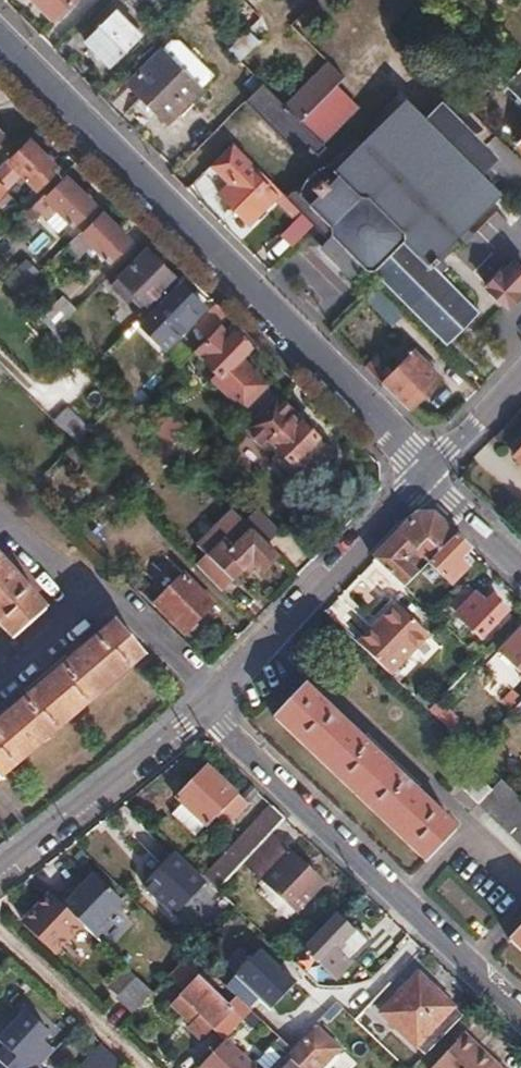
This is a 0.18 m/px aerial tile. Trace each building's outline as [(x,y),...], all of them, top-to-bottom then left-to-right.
[(52,19),(71,0),(33,0),(52,19)] [(174,16),(183,8),(174,0),(158,0),(174,16)] [(286,14),(297,0),(267,0),(286,14)] [(111,12),(83,40),(107,64),(136,35),(111,12)] [(244,30),(226,49),(239,61),(257,42),(244,30)] [(168,43),(159,53),(198,91),(207,81),(207,73),(176,43),(168,43)] [(159,53),(128,84),(166,122),(198,91),(159,53)] [(281,105),(298,121),(341,76),(325,60),(281,105)] [(519,65),(501,84),(520,104),(520,67),(519,65)] [(232,89),(242,100),(259,82),(248,72),(232,89)] [(242,100),(241,101),(288,149),(291,149),(293,149),(297,145),(303,152),(307,148),(316,156),(324,148),(320,143),(354,109),(335,90),(301,124),(298,121),(281,105),(259,82),(242,100)] [(288,201),(313,226),(326,238),(317,249),(328,260),(348,281),(360,270),(372,270),(446,345),(477,313),(439,275),(447,267),(441,261),(452,250),(446,244),(496,194),(476,174),(486,162),(474,151),(477,147),(448,119),(444,122),(434,112),(423,122),(404,104),(349,159),(339,151),(327,164),(318,168),(311,173),(306,178),(301,185),(298,195),(295,193),(288,201)] [(8,155),(0,163),(0,182),(5,187),(24,170),(37,184),(58,163),(33,137),(12,158),(8,155)] [(230,143),(209,165),(227,183),(216,195),(247,226),(274,197),(245,167),(248,162),(230,143)] [(46,192),(27,211),(35,219),(43,211),(47,215),(58,204),(74,220),(93,200),(68,175),(50,194),(46,192)] [(83,228),(68,243),(79,254),(94,239),(95,241),(110,256),(130,236),(105,211),(87,231),(83,228)] [(290,247),(311,224),(298,212),(277,235),(290,247)] [(148,246),(113,281),(129,297),(139,288),(150,300),(176,274),(148,246)] [(483,286),(506,308),(520,293),(519,291),(520,288),(520,272),(510,261),(500,272),(498,269),(483,286)] [(183,283),(157,309),(179,331),(205,304),(183,283)] [(373,286),(361,298),(371,308),(384,297),(373,286)] [(63,295),(42,317),(53,328),(74,306),(63,295)] [(229,313),(218,302),(199,321),(210,333),(221,322),(229,313)] [(221,322),(210,333),(197,347),(221,371),(215,377),(244,407),(246,405),(255,414),(277,393),(277,392),(242,355),(250,346),(234,329),(231,332),(221,322)] [(175,336),(161,350),(174,363),(188,349),(175,336)] [(412,354),(383,383),(408,407),(437,378),(412,354)] [(72,363),(53,381),(72,401),(91,383),(72,363)] [(277,393),(255,414),(245,424),(265,443),(271,437),(284,449),(278,455),(303,481),(305,482),(333,455),(318,439),(320,436),(304,419),(301,422),(293,415),(296,411),(277,393)] [(144,401),(136,410),(142,417),(151,408),(144,401)] [(68,408),(56,419),(79,441),(90,430),(68,408)] [(179,412),(159,433),(184,459),(197,446),(186,435),(194,427),(179,412)] [(205,438),(194,427),(186,435),(197,446),(205,438)] [(258,508),(246,520),(268,542),(280,530),(258,508)] [(200,563),(227,590),(255,563),(263,571),(280,554),(268,542),(246,520),(236,510),(201,545),(210,554),(200,563)] [(417,515),(375,557),(404,585),(419,570),(409,560),(417,552),(428,561),(455,533),(436,515),(417,515)] [(472,549),(455,533),(428,561),(427,562),(452,585),(472,565),(464,558),(472,549)] [(14,637),(46,608),(8,565),(0,556),(0,621),(14,637)] [(186,573),(158,601),(169,612),(188,630),(216,603),(200,587),(186,573)] [(467,585),(448,605),(459,615),(464,610),(472,618),(467,623),(480,636),(506,609),(492,596),(487,602),(484,601),(467,585)] [(393,608),(360,640),(387,666),(419,633),(393,608)] [(0,719),(0,779),(147,654),(116,618),(0,719)] [(501,649),(520,669),(520,628),(501,649)] [(305,686),(276,716),(426,859),(456,829),(386,762),(305,686)] [(243,802),(237,798),(204,765),(177,794),(180,798),(208,825),(219,813),(226,820),(243,802)] [(502,778),(491,789),(474,773),(461,786),(492,815),(520,843),(520,796),(502,778)] [(258,790),(251,783),(237,798),(243,802),(245,804),(258,790)] [(208,825),(180,798),(170,809),(198,836),(208,825)] [(205,875),(219,888),(245,861),(271,834),(286,817),(273,804),(205,875)] [(271,834),(245,861),(276,891),(272,896),(284,907),(289,903),(297,911),(323,884),(271,834)] [(173,854),(144,884),(173,912),(202,882),(173,854)] [(76,898),(73,895),(62,907),(80,923),(95,938),(110,921),(106,917),(122,901),(93,874),(81,887),(83,890),(76,898)] [(81,887),(73,895),(76,898),(83,890),(81,887)] [(62,907),(49,894),(37,907),(42,911),(29,924),(56,948),(80,923),(62,907)] [(25,920),(29,924),(42,911),(37,907),(25,920)] [(339,915),(308,948),(338,977),(351,963),(339,952),(345,945),(341,942),(353,929),(339,915)] [(510,936),(520,946),(520,924),(510,936)] [(260,952),(236,978),(273,1011),(297,985),(260,952)] [(230,1010),(181,963),(167,978),(203,1012),(189,1028),(202,1041),(216,1026),(227,1036),(246,1016),(252,1009),(241,999),(230,1010)] [(117,1001),(131,1015),(153,993),(126,967),(108,987),(120,998),(117,1001)] [(426,1052),(432,1046),(461,1015),(419,974),(384,1012),(426,1052)] [(167,978),(153,993),(189,1028),(203,1012),(167,978)] [(8,1067),(38,1067),(55,1050),(43,1039),(50,1032),(26,1009),(0,1037),(0,1041),(6,1047),(0,1053),(0,1060),(8,1067)] [(335,1047),(314,1027),(293,1049),(275,1067),(316,1067),(335,1047)] [(431,1067),(487,1067),(494,1060),(465,1032),(431,1067)] [(252,1062),(258,1067),(275,1067),(293,1049),(278,1035),(252,1062)] [(199,1066),(201,1067),(258,1067),(252,1062),(226,1037),(224,1040),(216,1049),(199,1066)] [(101,1042),(78,1066),(80,1067),(121,1067),(124,1065),(101,1042)]
